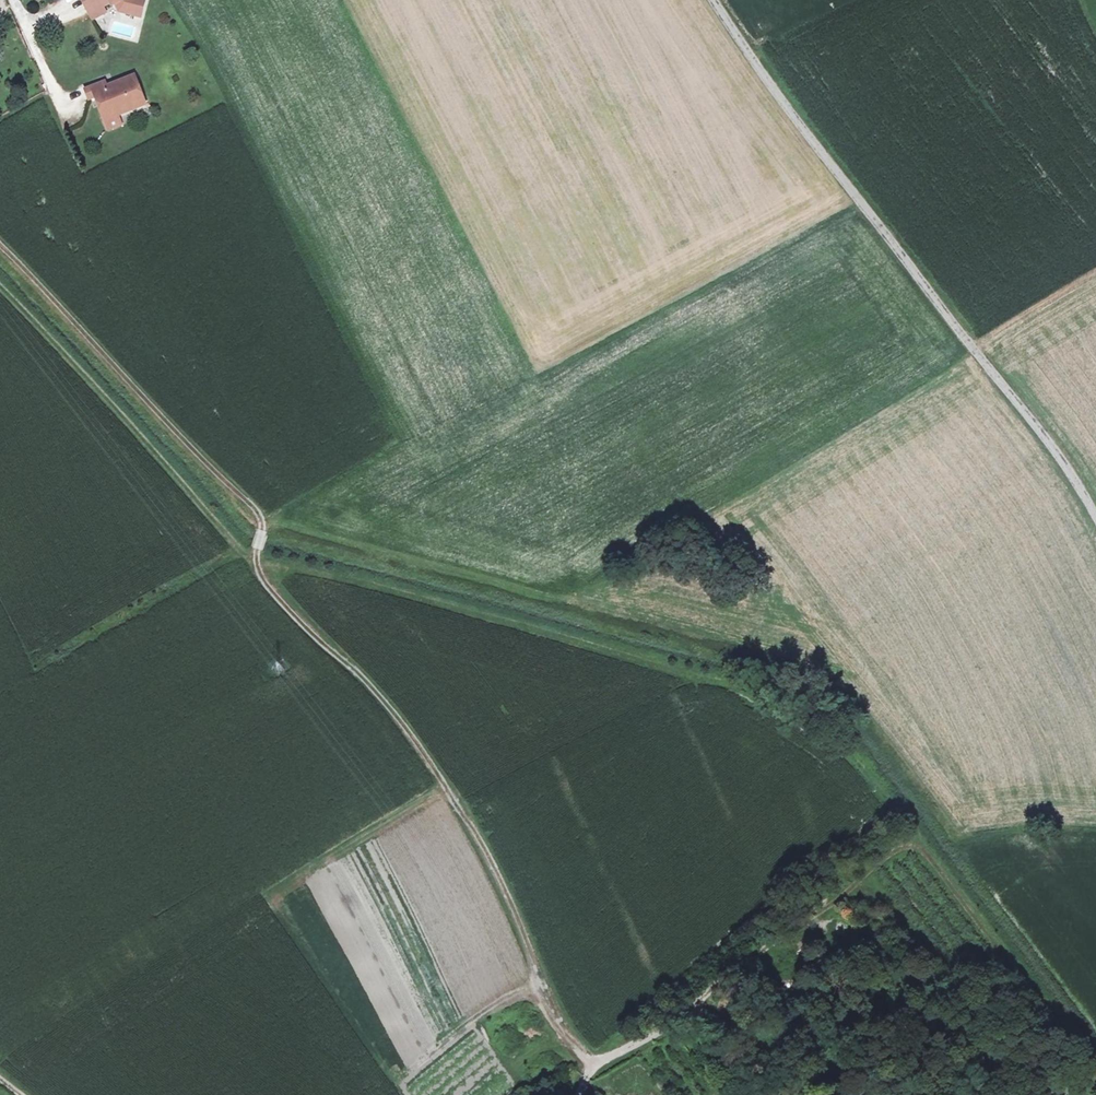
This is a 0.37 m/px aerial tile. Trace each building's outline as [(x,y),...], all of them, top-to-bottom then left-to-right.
[(98,0),(81,0),(89,13),(102,6),(98,0)] [(116,2),(114,3),(115,3),(119,10),(140,15),(143,0),(115,0),(116,2)] [(108,83),(104,75),(85,83),(89,92),(95,89),(104,109),(116,104),(117,107),(145,95),(134,68),(111,78),(112,82),(108,83)] [(116,104),(104,109),(105,112),(117,107),(116,104)] [(256,530),(252,547),(263,550),(267,532),(256,530)] [(835,1077),(842,1088),(857,1078),(850,1067),(835,1077)] [(544,1094),(569,1094),(573,1092),(563,1079),(544,1094)] [(864,1086),(869,1094),(886,1094),(876,1079),(864,1086)]
